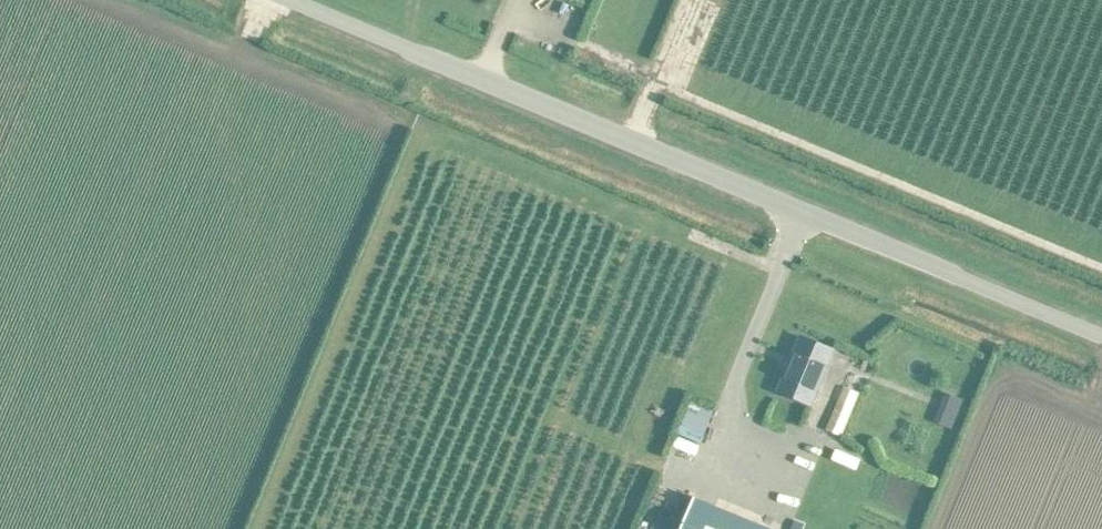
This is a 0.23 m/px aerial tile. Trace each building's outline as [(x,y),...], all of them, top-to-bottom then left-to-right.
[(811,402),(833,349),(798,335),(776,387),(811,402)] [(698,430),(688,455),(724,470),(734,444),(698,430)] [(694,497),(680,528),(771,528),(694,497)]
